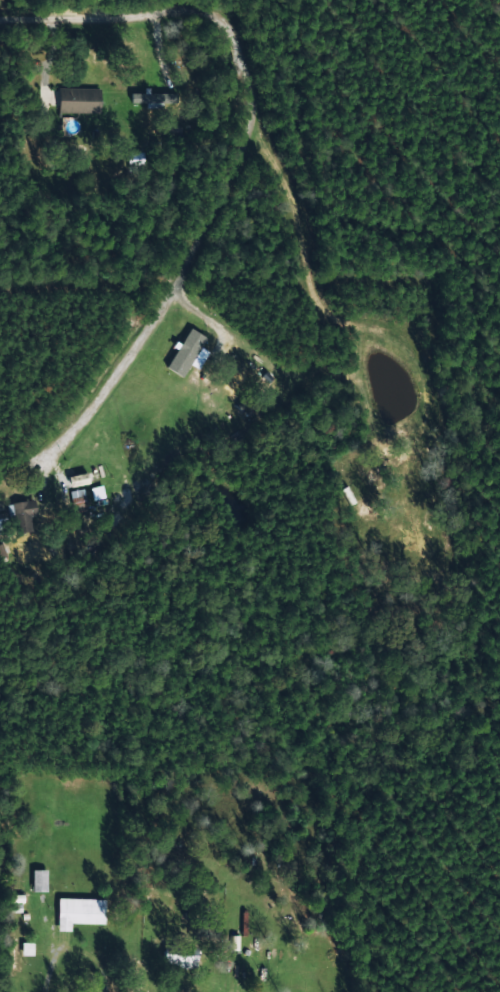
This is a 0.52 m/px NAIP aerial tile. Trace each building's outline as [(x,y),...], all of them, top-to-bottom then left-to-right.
[(57,115),(98,115),(98,90),(57,90),(57,115)] [(73,513),(87,510),(83,490),(69,493),(73,513)] [(28,518),(35,517),(32,501),(8,505),(13,535),(30,532),(28,518)] [(69,925),(102,926),(103,901),(55,900),(55,932),(69,933),(69,925)] [(20,937),(9,937),(9,973),(19,973),(19,956),(30,956),(30,945),(20,945),(20,937)] [(195,970),(196,948),(162,947),(161,968),(195,970)]
